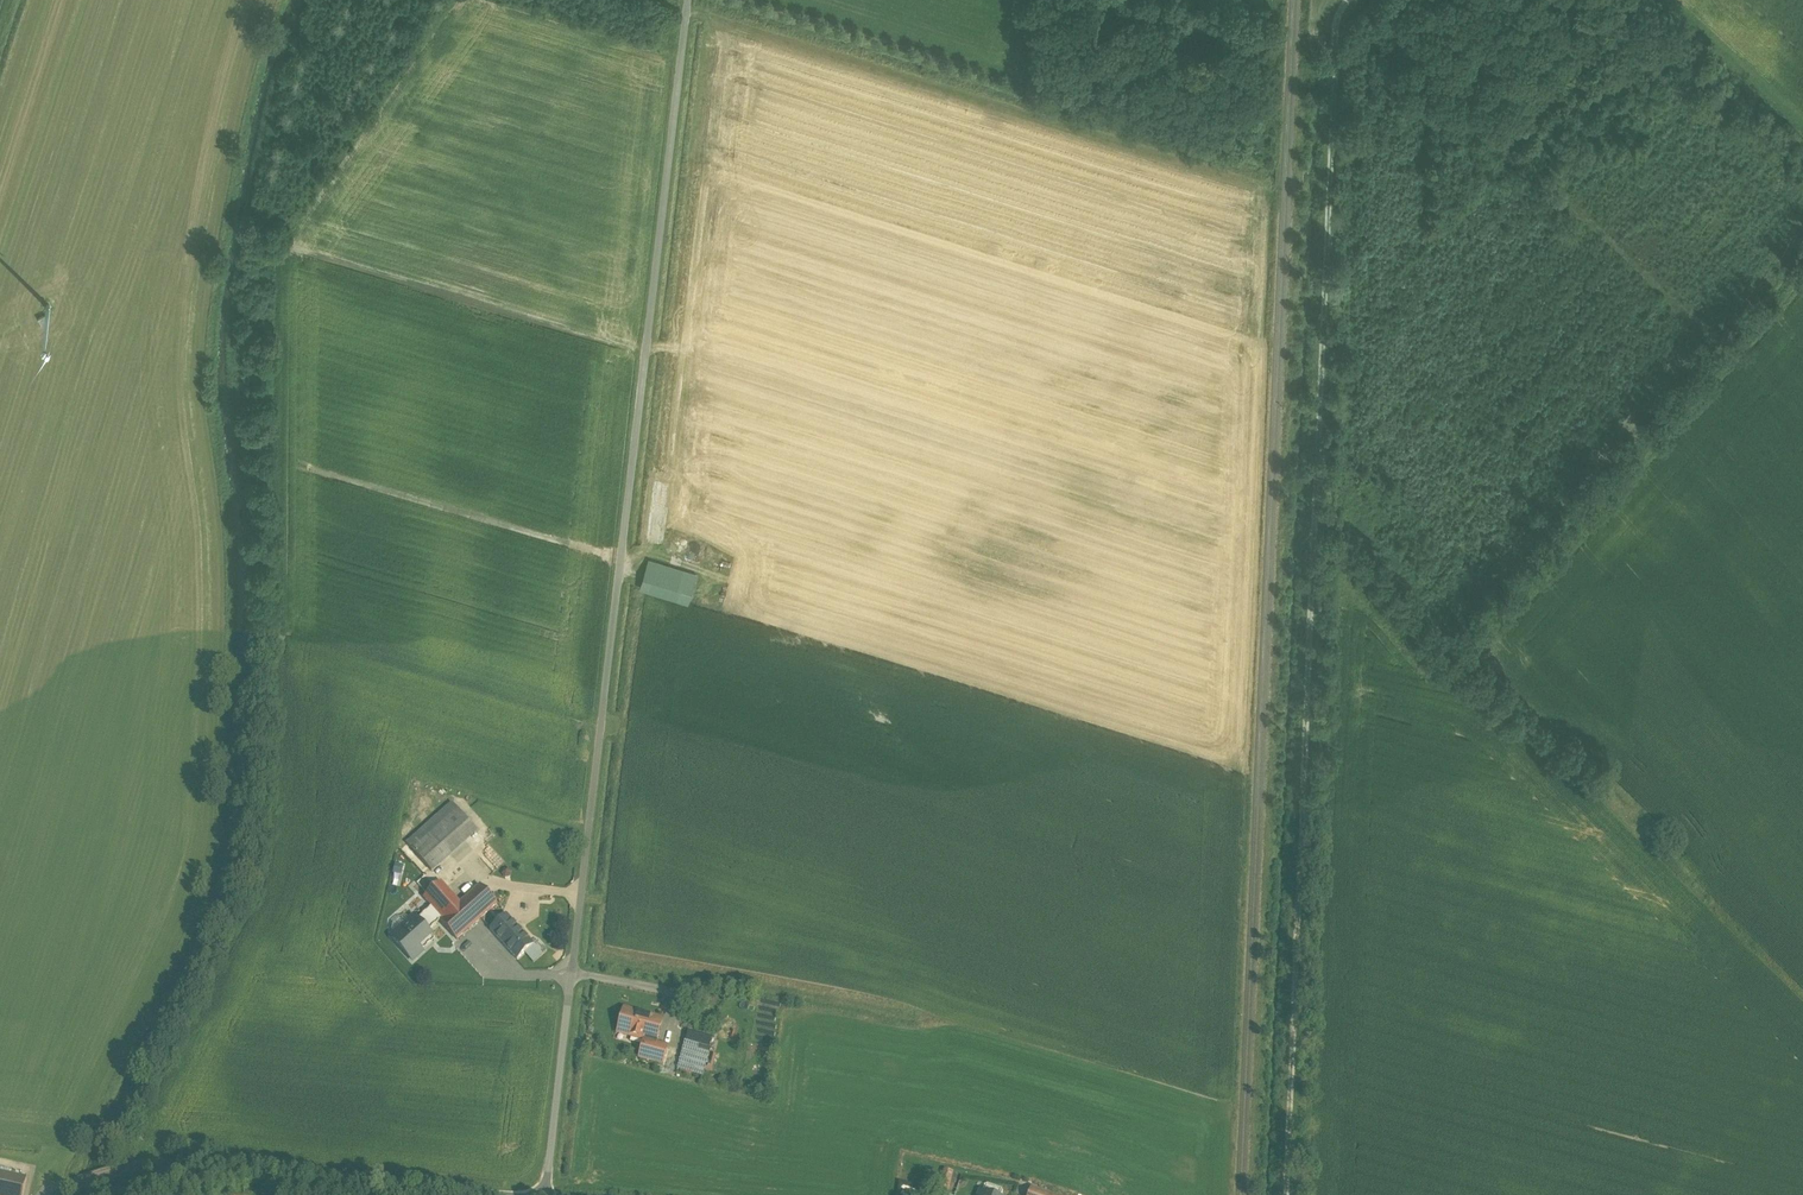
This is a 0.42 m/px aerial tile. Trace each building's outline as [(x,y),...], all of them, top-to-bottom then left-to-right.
[(699,576),(652,560),(639,590),(692,609),(699,576)] [(453,805),(407,845),(432,872),(477,832),(453,805)] [(497,905),(480,886),(460,904),(441,883),(424,898),(432,908),(443,919),(440,921),(457,941),(497,905)] [(432,908),(417,921),(428,933),(440,921),(443,919),(432,908)] [(395,931),(409,920),(405,915),(391,926),(395,931)] [(507,915),(490,930),(517,960),(534,945),(507,915)] [(417,921),(414,918),(392,938),(412,960),(422,952),(418,948),(431,936),(428,933),(417,921)] [(616,1034),(643,1042),(638,1061),(664,1067),(670,1046),(658,1043),(664,1019),(624,1008),(616,1034)] [(710,1053),(712,1039),(687,1032),(677,1070),(703,1078),(713,1073),(718,1055),(710,1053)] [(31,1179),(0,1173),(0,1194),(28,1194),(31,1179)] [(922,1188),(902,1184),(900,1194),(920,1194),(922,1188)] [(1028,1194),(1058,1194),(1032,1186),(1028,1194)]
